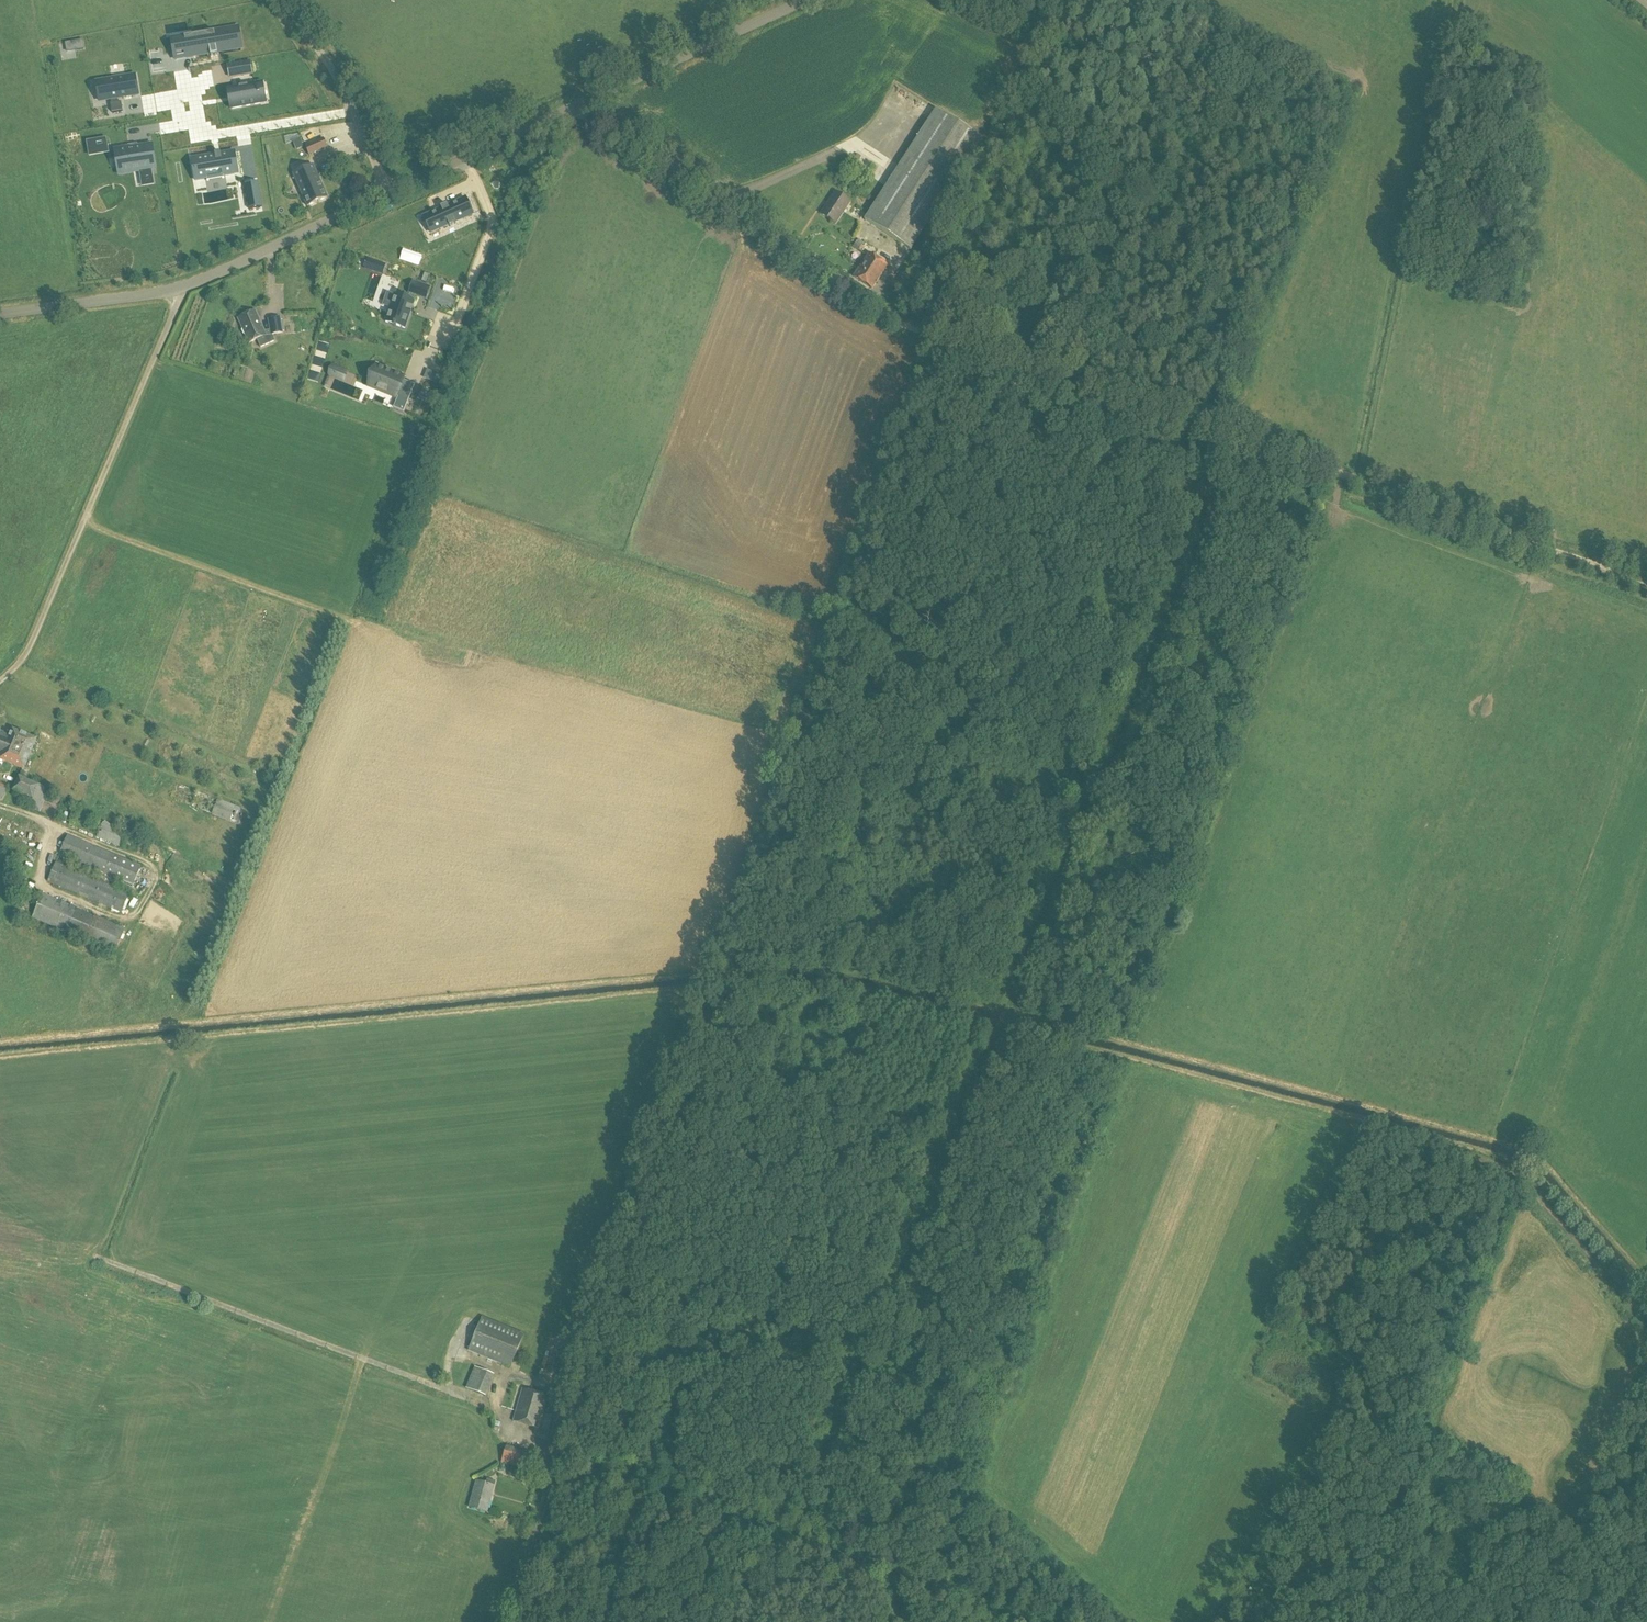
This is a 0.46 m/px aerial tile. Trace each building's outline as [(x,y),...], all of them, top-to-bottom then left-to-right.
[(193,34),(172,37),(176,59),(197,56),(211,53),(211,55),(218,54),(217,52),(242,48),(238,26),(193,34)] [(67,53),(85,50),(83,40),(65,43),(67,53)] [(250,62),(239,63),(241,75),(252,73),(250,62)] [(135,76),(103,81),(106,100),(111,100),(117,99),(138,95),(135,76)] [(258,93),(257,85),(248,87),(248,85),(239,87),(239,88),(229,90),(230,98),(231,98),(232,102),(231,102),(232,110),(260,105),(259,97),(260,97),(259,93),(258,93)] [(112,104),(111,104),(112,113),(123,111),(121,102),(118,103),(117,99),(111,100),(111,101),(112,104)] [(935,109),(865,220),(911,250),(982,139),(935,109)] [(298,149),(303,147),(300,138),(295,140),(298,149)] [(307,146),(311,156),(328,149),(324,139),(307,146)] [(110,140),(92,143),(94,155),(112,152),(110,140)] [(153,146),(119,152),(123,173),(142,169),(144,176),(154,174),(153,168),(156,167),(153,146)] [(214,156),(191,160),(194,181),(206,179),(206,182),(208,181),(208,180),(207,181),(205,172),(221,170),(223,178),(221,178),(221,179),(223,179),(223,176),(233,175),(230,153),(220,155),(220,153),(219,153),(219,155),(215,155),(215,154),(214,154),(214,156)] [(327,197),(314,165),(294,173),(307,206),(327,197)] [(835,223),(850,202),(835,192),(821,214),(835,223)] [(260,194),(247,197),(249,210),(262,208),(260,194)] [(473,214),(466,198),(448,206),(447,205),(441,207),(442,209),(424,217),(431,233),(449,225),(449,227),(456,224),(455,223),(473,214)] [(109,221),(120,226),(125,216),(116,212),(114,216),(108,214),(106,219),(109,220),(109,221)] [(864,242),(858,238),(852,247),(858,252),(864,242)] [(400,259),(406,261),(410,252),(404,249),(400,259)] [(872,289),(887,266),(869,253),(853,276),(872,289)] [(368,258),(364,269),(382,275),(386,264),(368,258)] [(900,289),(905,292),(909,286),(904,282),(900,289)] [(403,295),(393,322),(412,330),(424,298),(434,301),(439,289),(422,283),(418,295),(417,300),(403,295)] [(255,311),(239,319),(242,328),(242,330),(243,334),(246,335),(249,343),(257,339),(266,335),(264,332),(255,311)] [(280,318),(269,320),(270,325),(272,335),(272,334),(283,333),(280,318)] [(278,334),(263,341),(267,349),(282,342),(278,334)] [(399,367),(372,356),(368,366),(379,371),(378,373),(377,372),(366,401),(386,409),(385,409),(386,409),(391,398),(392,398),(391,397),(392,394),(393,395),(394,394),(392,394),(398,380),(397,380),(395,379),(399,367)] [(423,389),(420,397),(428,400),(431,392),(423,389)] [(339,408),(352,409),(353,398),(340,397),(339,408)] [(11,735),(0,730),(0,768),(1,768),(3,761),(24,770),(36,739),(13,730),(11,735)] [(12,791),(33,799),(29,808),(40,812),(50,789),(18,775),(12,791)] [(245,809),(198,791),(192,807),(239,825),(245,809)] [(134,885),(142,866),(68,834),(60,853),(134,885)] [(130,894),(56,862),(47,882),(122,913),(130,894)] [(86,911),(43,893),(32,918),(116,954),(126,928),(86,911)] [(482,1316),(468,1351),(511,1368),(525,1334),(482,1316)] [(483,1375),(475,1395),(493,1403),(502,1383),(483,1375)] [(513,1421),(539,1429),(549,1396),(522,1388),(513,1421)] [(532,1452),(507,1445),(501,1463),(527,1471),(532,1452)] [(476,1481),(469,1507),(487,1512),(494,1486),(495,1481),(487,1479),(486,1484),(476,1481)]
